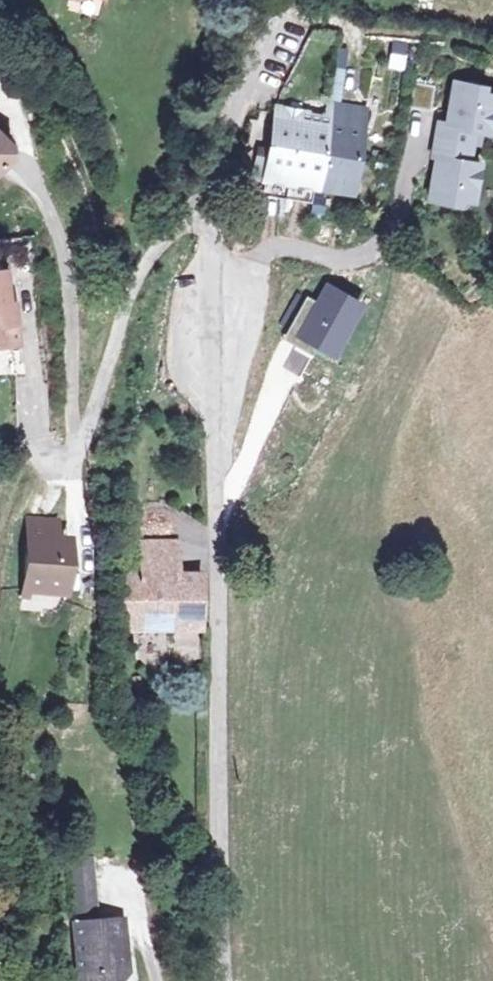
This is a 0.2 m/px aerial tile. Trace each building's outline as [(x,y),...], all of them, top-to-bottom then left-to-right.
[(68,8),(103,18),(108,0),(71,0),(68,8)] [(387,68),(406,70),(408,42),(389,41),(387,68)] [(426,79),(422,104),(442,108),(447,83),(426,79)] [(449,136),(483,142),(486,127),(492,128),(492,84),(467,79),(461,113),(465,114),(464,122),(451,120),(449,136)] [(1,172),(28,143),(3,122),(2,83),(0,83),(0,171),(1,172)] [(275,172),(274,178),(366,189),(378,100),(343,96),(340,109),(298,104),(300,90),(288,88),(277,155),(265,154),(262,170),(275,172)] [(483,142),(449,136),(446,154),(454,155),(452,164),(447,162),(441,196),(472,201),(473,196),(486,198),(492,161),(480,159),(483,142)] [(4,349),(1,310),(9,308),(6,273),(0,274),(0,350),(4,349)] [(338,362),(370,306),(327,282),(317,300),(306,294),(280,339),(313,357),(317,350),(338,362)] [(64,597),(65,574),(56,574),(56,564),(66,564),(66,546),(54,545),(54,526),(27,526),(23,595),(64,597)] [(158,574),(194,574),(192,542),(156,542),(158,574)] [(129,573),(133,624),(211,625),(211,574),(194,574),(158,574),(129,573)] [(95,980),(129,980),(141,965),(140,948),(132,949),(131,919),(115,919),(114,904),(112,854),(89,855),(92,906),(95,980)] [(138,919),(131,919),(132,949),(140,948),(138,919)]
